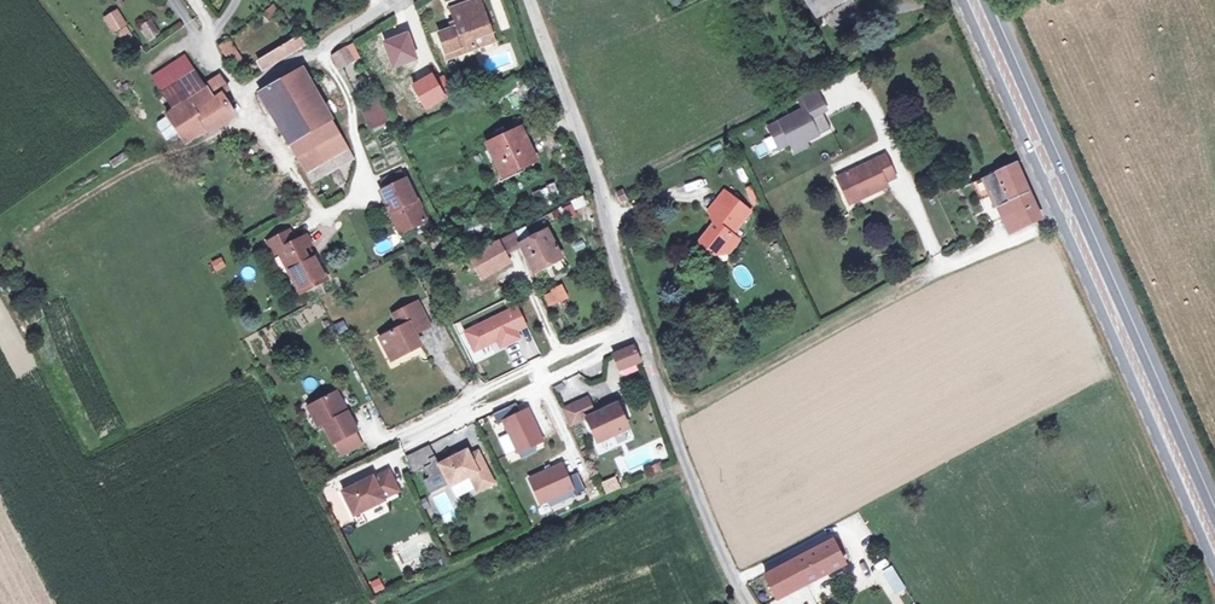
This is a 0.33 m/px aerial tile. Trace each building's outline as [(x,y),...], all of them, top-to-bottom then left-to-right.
[(472,35),(490,28),(480,0),(465,0),(451,5),(457,22),(438,28),(445,49),(457,44),(459,49),(475,43),(472,35)] [(820,10),(835,0),(813,0),(820,10)] [(274,2),(264,9),(270,17),(280,10),(274,2)] [(114,28),(125,21),(116,8),(105,15),(114,28)] [(144,22),(147,27),(154,22),(151,17),(144,22)] [(154,22),(147,27),(151,34),(159,29),(154,22)] [(126,23),(119,28),(127,40),(134,35),(126,23)] [(384,28),(363,41),(369,50),(390,36),(384,28)] [(493,37),(490,28),(472,35),(475,43),(493,37)] [(297,30),(259,53),(266,65),(306,41),(297,30)] [(227,37),(221,42),(226,50),(235,44),(229,35),(227,37)] [(143,44),(138,37),(131,42),(135,49),(143,44)] [(360,39),(334,52),(340,64),(341,64),(366,52),(360,39)] [(457,44),(445,49),(446,53),(459,49),(457,44)] [(163,88),(195,66),(187,54),(155,76),(163,88)] [(325,160),(328,168),(353,155),(305,65),(261,89),(307,169),(325,160)] [(205,82),(195,66),(163,88),(162,89),(173,107),(207,84),(205,82)] [(221,72),(205,82),(207,84),(173,107),(168,110),(172,116),(180,130),(186,140),(232,113),(234,108),(225,93),(232,89),(221,72)] [(801,92),(805,99),(821,91),(817,83),(801,92)] [(805,99),(804,99),(806,103),(771,122),(782,143),(793,137),(795,140),(806,134),(808,136),(819,130),(811,114),(820,109),(825,106),(829,104),(821,90),(821,91),(805,99)] [(362,105),(373,125),(391,116),(380,95),(362,105)] [(823,114),(820,109),(811,114),(819,130),(833,122),(827,111),(823,114)] [(180,130),(172,116),(160,123),(170,137),(180,130)] [(492,141),(507,172),(542,157),(526,126),(492,141)] [(810,140),(808,136),(806,134),(795,140),(798,146),(810,140)] [(870,189),(890,179),(888,175),(898,170),(888,149),(841,172),(851,193),(867,185),(870,189)] [(1010,196),(1013,202),(1005,206),(1007,210),(1004,212),(1011,228),(1041,215),(1016,158),(972,179),(981,197),(994,191),(999,201),(1010,196)] [(325,160),(307,169),(311,177),(328,168),(325,160)] [(391,186),(411,176),(407,167),(386,177),(391,186)] [(401,207),(411,228),(431,218),(411,176),(391,186),(385,188),(396,210),(401,207)] [(683,192),(703,185),(700,178),(681,185),(683,192)] [(532,192),(539,208),(556,200),(549,184),(532,192)] [(754,185),(749,187),(757,204),(761,201),(754,185)] [(851,193),(853,197),(870,189),(867,185),(851,193)] [(701,236),(720,251),(729,250),(740,237),(733,232),(751,209),(726,189),(710,208),(719,215),(701,236)] [(623,204),(620,194),(614,196),(617,206),(623,204)] [(554,209),(557,215),(567,210),(564,204),(554,209)] [(401,207),(396,210),(405,230),(411,228),(401,207)] [(452,233),(460,251),(484,239),(476,222),(452,233)] [(548,227),(521,241),(520,241),(537,273),(553,265),(556,271),(568,265),(548,227)] [(308,254),(305,247),(311,244),(306,236),(297,241),(291,229),(269,241),(275,253),(281,250),(301,290),(327,276),(314,251),(308,254)] [(516,231),(501,239),(506,249),(520,241),(521,241),(516,231)] [(720,251),(701,236),(698,239),(714,252),(720,251)] [(503,250),(498,240),(473,253),(483,273),(509,260),(503,250)] [(377,255),(387,255),(387,246),(377,246),(377,255)] [(245,282),(255,278),(250,266),(240,271),(245,282)] [(550,306),(567,298),(561,285),(544,293),(550,306)] [(396,341),(401,352),(402,353),(424,342),(418,330),(416,327),(432,319),(420,298),(395,311),(401,323),(381,333),(387,346),(388,345),(396,341)] [(467,328),(476,347),(499,336),(502,343),(521,334),(518,327),(529,322),(520,303),(467,328)] [(433,323),(432,319),(416,327),(418,330),(433,323)] [(396,341),(388,345),(394,356),(401,352),(396,341)] [(622,366),(641,358),(635,344),(616,352),(622,366)] [(338,388),(315,401),(325,420),(335,440),(338,438),(357,428),(359,427),(338,388)] [(600,439),(630,426),(619,401),(597,410),(590,395),(564,406),(572,423),(589,415),(600,439)] [(518,400),(511,403),(516,413),(523,410),(518,400)] [(315,401),(309,404),(320,423),(325,420),(315,401)] [(511,403),(495,411),(500,421),(506,418),(520,449),(537,441),(545,437),(530,406),(523,410),(516,413),(511,403)] [(357,428),(338,438),(345,451),(363,441),(357,428)] [(433,490),(452,480),(442,461),(440,457),(434,460),(432,455),(438,453),(432,441),(409,452),(416,469),(427,464),(432,474),(426,476),(433,490)] [(537,441),(520,449),(523,455),(539,447),(537,441)] [(469,447),(442,461),(452,480),(453,482),(472,472),(480,488),(496,480),(480,448),(472,452),(469,447)] [(663,460),(654,464),(656,469),(665,465),(663,460)] [(549,468),(532,475),(544,500),(550,497),(575,486),(577,491),(588,486),(580,469),(570,473),(564,461),(554,465),(553,466),(555,469),(551,471),(549,467),(549,468)] [(375,473),(345,488),(357,511),(387,496),(386,494),(400,487),(391,468),(376,475),(375,473)] [(600,482),(605,495),(620,488),(615,476),(600,482)] [(577,491),(575,486),(550,497),(552,503),(577,491)] [(778,596),(846,560),(831,536),(765,573),(778,596)] [(893,565),(881,570),(893,597),(905,591),(893,565)] [(369,582),(373,591),(382,588),(379,578),(369,582)]
